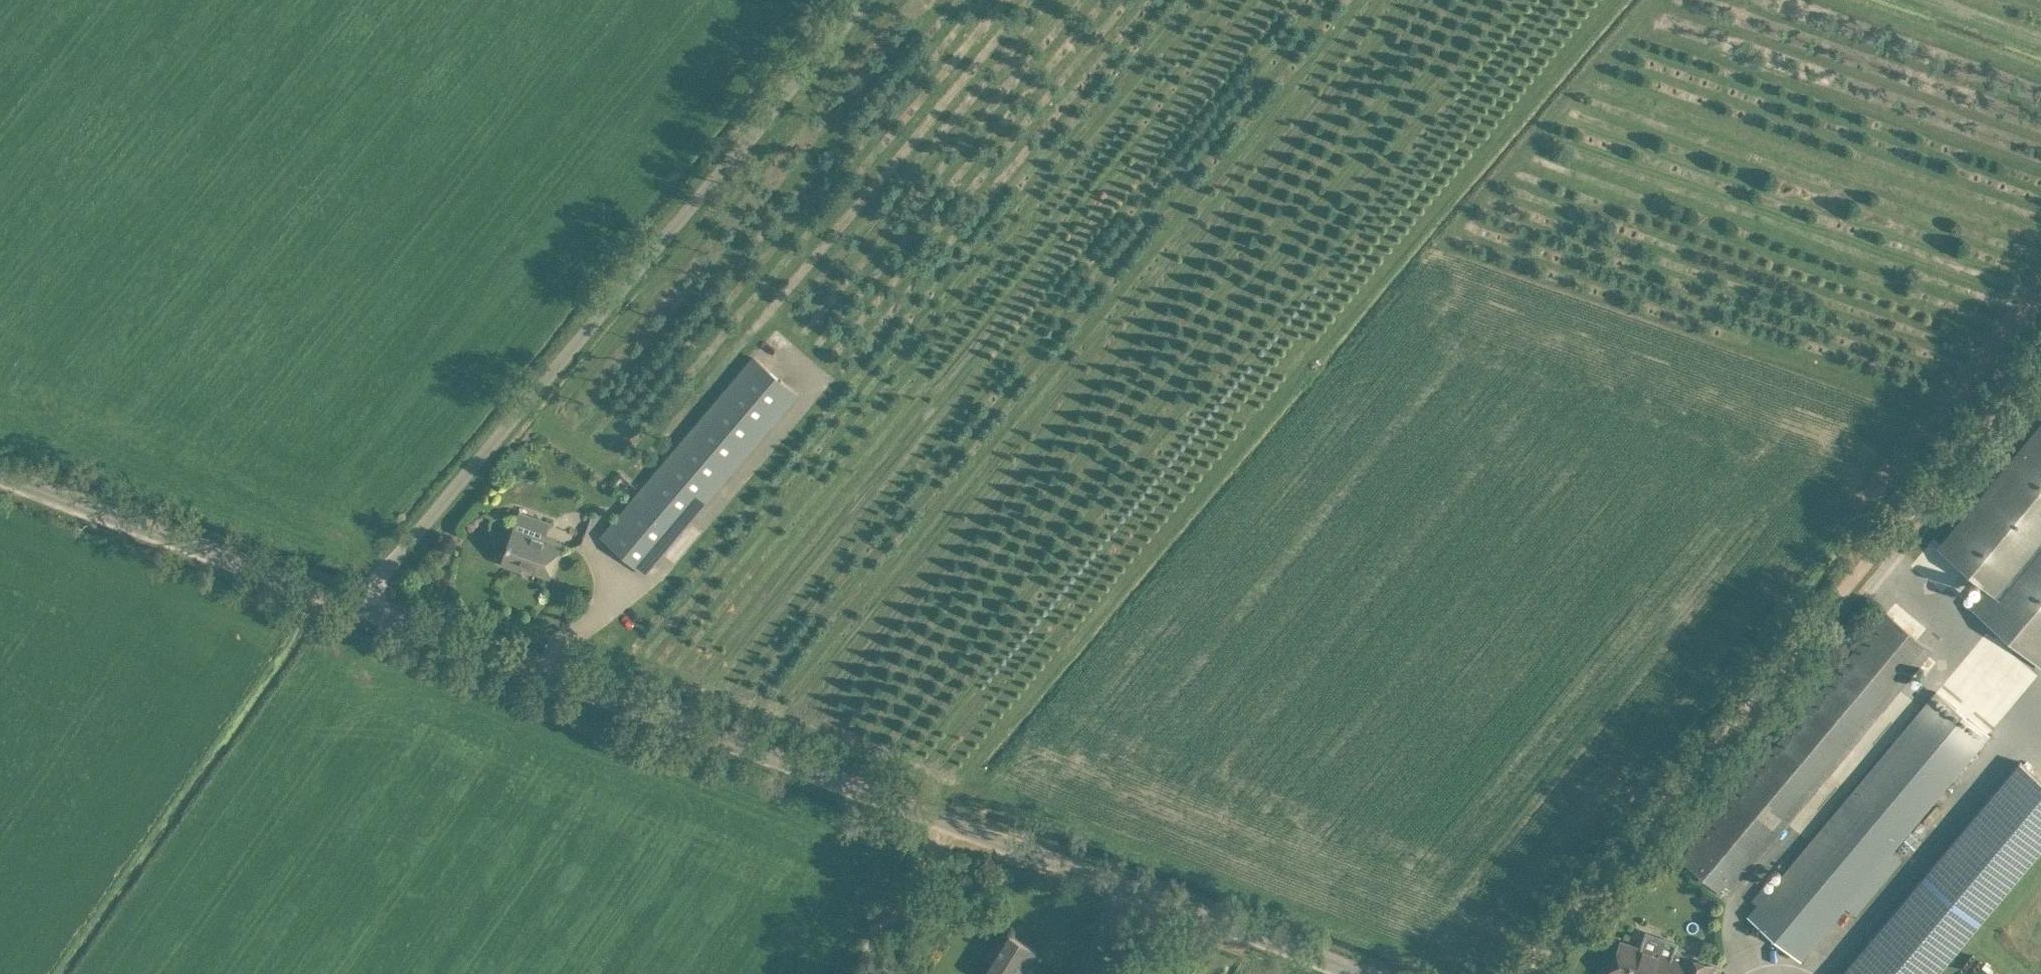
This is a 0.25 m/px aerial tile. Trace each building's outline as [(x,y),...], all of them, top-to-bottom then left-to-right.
[(646,572),(659,556),(797,392),(754,356),(603,535),(646,572)] [(1936,547),(1983,587),(1968,605),(2040,666),(2040,421),(1936,547)] [(515,525),(503,561),(522,568),(523,564),(551,574),(562,542),(515,525)] [(1931,649),(1887,612),(1682,857),(1726,894),(1897,690),(1931,649)] [(1750,915),(1801,957),(1989,733),(1938,690),(1750,915)] [(2040,848),(2040,779),(2020,761),(1841,973),(1935,973),(2040,848)] [(1038,949),(1004,928),(994,944),(1001,948),(986,972),(990,973),(1023,973),(1028,966),(1038,949)] [(1672,958),(1622,940),(1609,973),(1710,973),(1713,964),(1686,954),(1682,966),(1671,961),(1672,958)]
